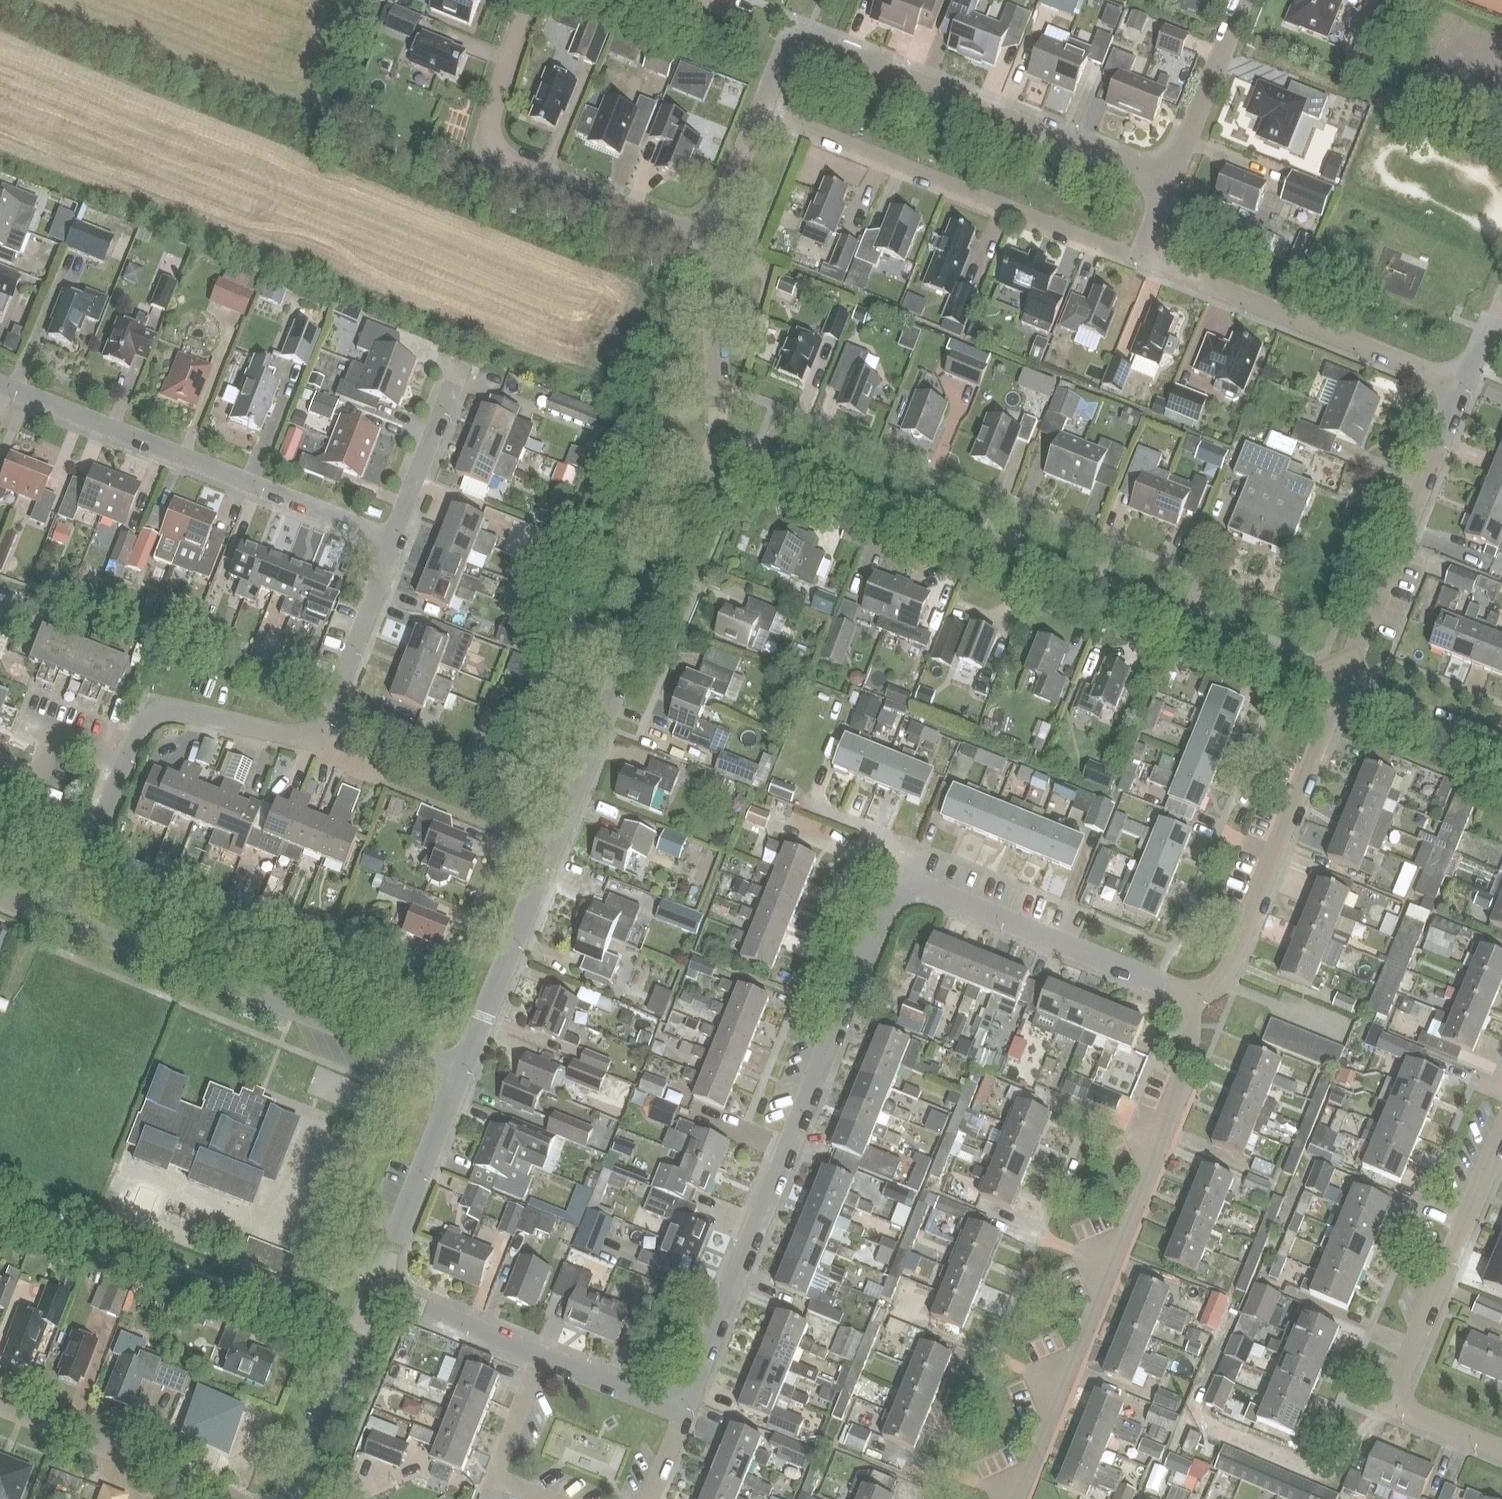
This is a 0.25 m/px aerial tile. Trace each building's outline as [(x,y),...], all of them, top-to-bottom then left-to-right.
[(429,9),(470,26),(480,0),(433,0),(429,9)] [(872,21),(893,29),(904,0),(880,0),(872,21)] [(893,29),(913,38),(918,27),(931,33),(944,0),(904,0),(893,29)] [(971,61),(987,20),(973,15),(979,0),(952,0),(939,33),(952,39),(948,49),(959,54),(959,56),(971,61)] [(1039,5),(1073,18),(1080,0),(1040,0),(1039,5)] [(1213,5),(1201,0),(1194,0),(1190,10),(1207,17),(1213,5)] [(1300,27),(1327,38),(1343,0),(1297,0),(1293,10),(1291,10),(1285,24),(1299,30),(1300,27)] [(1380,42),(1397,2),(1391,0),(1368,0),(1355,32),(1380,42)] [(1008,5),(1000,25),(987,20),(971,61),(982,65),(983,63),(994,68),(1005,40),(1020,46),(1032,15),(1008,5)] [(422,17),(395,6),(386,31),(413,41),(422,17)] [(1142,35),(1148,17),(1132,12),(1126,29),(1142,35)] [(583,22),(570,57),(596,67),(609,33),(583,22)] [(1179,59),(1188,37),(1166,28),(1157,51),(1179,59)] [(1066,50),(1065,49),(1052,84),(1075,93),(1088,60),(1103,66),(1114,38),(1098,32),(1092,49),(1070,40),(1066,50)] [(456,80),(466,53),(452,47),(453,45),(423,34),(411,64),(441,76),(441,74),(456,80)] [(636,65),(643,46),(615,35),(608,54),(636,65)] [(1065,49),(1043,40),(1029,75),(1052,84),(1065,49)] [(1107,106),(1130,115),(1143,82),(1129,76),(1136,60),(1113,50),(1103,76),(1117,82),(1107,106)] [(643,70),(668,79),(675,61),(651,51),(643,70)] [(680,63),(673,81),(690,88),(697,70),(680,63)] [(531,120),(555,129),(566,103),(569,104),(577,84),(547,72),(533,107),(536,108),(531,120)] [(1166,91),(1170,80),(1161,76),(1157,87),(1143,82),(1130,115),(1153,124),(1166,91)] [(1300,113),(1319,121),(1329,98),(1292,83),(1287,96),(1261,86),(1250,112),(1267,119),(1260,136),(1268,139),(1268,141),(1277,145),(1278,143),(1287,147),(1300,113)] [(586,108),(576,134),(590,140),(589,143),(620,155),(632,126),(646,131),(656,105),(641,99),(636,112),(606,100),(601,114),(586,108)] [(682,134),(688,119),(663,109),(652,139),(667,145),(657,170),(685,181),(701,142),(682,134)] [(1334,184),(1344,160),(1332,155),(1322,179),(1334,184)] [(1227,170),(1216,196),(1223,198),(1222,201),(1233,205),(1234,203),(1255,211),(1266,186),(1227,170)] [(1322,218),(1334,188),(1292,171),(1280,201),(1322,218)] [(816,195),(805,223),(834,235),(846,207),(842,205),(848,191),(826,182),(820,196),(816,195)] [(15,190),(10,203),(0,199),(0,223),(27,233),(35,212),(33,211),(37,199),(15,190)] [(880,237),(866,231),(855,260),(873,267),(877,269),(883,253),(905,262),(916,231),(924,228),(921,221),(921,220),(920,219),(917,212),(910,215),(892,208),(880,237)] [(64,248),(103,264),(113,238),(74,222),(64,248)] [(27,233),(0,223),(0,260),(12,265),(16,253),(19,254),(27,233)] [(969,254),(967,253),(974,233),(952,224),(947,238),(944,237),(924,286),(952,297),(956,286),(969,254)] [(63,244),(67,234),(51,228),(48,238),(63,244)] [(824,265),(820,275),(843,284),(847,275),(859,244),(841,236),(829,267),(824,265)] [(1058,271),(1045,266),(1047,261),(1032,255),(1030,260),(1013,253),(1000,285),(1033,298),(1022,324),(1049,335),(1064,299),(1049,293),(1058,271)] [(855,260),(845,285),(863,292),(873,267),(855,260)] [(209,303),(242,317),(252,293),(250,293),(256,279),(227,267),(221,280),(218,279),(209,303)] [(3,316),(12,292),(14,292),(19,277),(0,270),(0,315),(3,316)] [(149,307),(166,313),(177,283),(161,277),(149,307)] [(777,291),(793,298),(798,283),(782,277),(777,291)] [(285,294),(266,286),(261,299),(280,306),(285,294)] [(977,295),(956,286),(952,297),(942,320),(964,329),(977,295)] [(1115,314),(1112,312),(1117,299),(1095,290),(1089,303),(1073,296),(1060,328),(1077,335),(1080,329),(1105,339),(1115,314)] [(57,312),(48,336),(70,345),(76,330),(79,332),(85,317),(98,323),(107,299),(89,292),(85,301),(62,292),(55,311),(57,312)] [(913,293),(906,309),(924,316),(931,301),(913,293)] [(345,305),(338,302),(335,310),(333,314),(340,317),(345,305)] [(869,313),(858,308),(853,320),(864,325),(869,313)] [(839,343),(850,316),(832,309),(822,336),(839,343)] [(1138,338),(1131,356),(1159,367),(1164,354),(1174,358),(1180,343),(1170,339),(1170,338),(1167,337),(1174,321),(1152,312),(1141,339),(1138,338)] [(149,318),(138,314),(133,327),(118,321),(103,358),(129,368),(134,356),(146,361),(156,335),(144,330),(149,318)] [(279,358),(305,368),(319,333),(293,322),(279,358)] [(371,355),(366,368),(406,384),(414,361),(388,350),(394,335),(398,337),(399,335),(367,323),(357,349),(371,355)] [(10,335),(20,339),(23,330),(14,326),(10,335)] [(815,360),(822,343),(791,331),(780,358),(783,359),(778,373),(802,383),(812,359),(815,360)] [(1243,392),(1261,348),(1234,336),(1229,349),(1223,346),(1224,343),(1208,337),(1195,370),(1217,379),(1216,381),(1225,385),(1222,393),(1224,399),(1233,402),(1239,399),(1242,392),(1243,392)] [(1037,338),(1027,362),(1039,367),(1049,343),(1037,338)] [(950,341),(947,350),(987,366),(991,357),(950,341)] [(862,373),(869,354),(847,345),(837,371),(850,377),(838,406),(865,416),(879,380),(862,373)] [(988,367),(954,353),(945,375),(979,389),(988,367)] [(209,368),(180,357),(170,381),(167,380),(162,395),(176,401),(177,399),(195,405),(209,368)] [(270,364),(254,358),(248,372),(247,372),(239,391),(241,392),(230,420),(260,431),(278,384),(264,379),(270,364)] [(1133,366),(1113,358),(1102,386),(1121,394),(1133,366)] [(368,396),(397,407),(406,384),(366,368),(352,363),(344,383),(341,381),(335,396),(364,407),(368,396)] [(1370,424),(1379,401),(1348,389),(1354,376),(1327,365),(1322,379),(1340,386),(1330,408),(1370,424)] [(320,390),(324,378),(311,374),(307,385),(320,390)] [(1048,413),(1072,422),(1081,399),(1072,396),(1075,388),(1060,382),(1048,413)] [(1193,425),(1194,423),(1197,424),(1207,399),(1175,385),(1164,413),(1193,425)] [(307,413),(331,422),(338,402),(315,393),(307,413)] [(914,439),(918,441),(923,439),(932,443),(947,405),(917,393),(902,431),(912,435),(914,439)] [(596,434),(603,417),(551,397),(545,414),(564,421),(565,419),(577,423),(576,427),(596,434)] [(493,398),(488,409),(484,408),(475,431),(507,443),(506,444),(524,451),(533,428),(516,421),(520,409),(493,398)] [(1168,402),(1157,398),(1151,412),(1151,413),(1161,417),(1162,416),(1168,402)] [(1361,447),(1370,424),(1330,408),(1321,431),(1299,422),(1292,441),(1322,453),(1330,435),(1361,447)] [(1125,409),(1125,411),(1120,422),(1137,428),(1141,417),(1142,415),(1125,409)] [(295,412),(291,423),(302,427),(306,417),(295,412)] [(1020,429),(989,417),(979,441),(981,442),(974,460),(1001,471),(1008,453),(1011,454),(1013,448),(1017,439),(1029,444),(1037,421),(1025,416),(1020,429)] [(341,418),(332,441),(369,455),(378,432),(341,418)] [(289,430),(278,458),(291,463),(303,435),(289,430)] [(524,451),(506,444),(507,443),(475,431),(466,453),(515,473),(524,451)] [(1270,433),(1264,447),(1292,458),(1298,444),(1270,433)] [(1084,444),(1061,435),(1045,475),(1068,484),(1084,444)] [(1097,449),(1084,444),(1068,484),(1091,493),(1102,466),(1117,472),(1126,449),(1101,440),(1097,449)] [(360,478),(369,455),(332,441),(323,463),(302,455),(297,469),(323,479),(328,466),(360,478)] [(526,449),(541,455),(544,447),(529,441),(526,449)] [(1221,470),(1228,453),(1203,443),(1196,460),(1221,470)] [(1246,444),(1234,475),(1248,481),(1228,531),(1287,555),(1316,486),(1287,474),(1291,462),(1246,444)] [(571,467),(590,473),(597,454),(578,447),(571,467)] [(1131,509),(1154,518),(1171,476),(1157,470),(1162,457),(1139,448),(1125,482),(1139,488),(1131,509)] [(511,483),(515,473),(466,453),(457,476),(489,489),(493,476),(511,483)] [(18,496),(31,463),(10,455),(0,481),(0,502),(3,501),(6,492),(18,496)] [(1501,482),(1501,458),(1499,457),(1490,477),(1501,482)] [(52,471),(31,463),(18,496),(38,504),(32,520),(44,525),(53,502),(41,498),(52,471)] [(78,508),(101,517),(117,477),(94,468),(83,495),(68,489),(57,517),(72,523),(78,508)] [(567,468),(560,483),(572,489),(579,473),(567,468)] [(1171,476),(1154,518),(1177,527),(1187,500),(1200,505),(1209,482),(1196,477),(1193,485),(1172,477),(1169,485),(1168,485),(1171,476)] [(117,477),(101,517),(124,526),(139,486),(117,477)] [(1490,477),(1482,497),(1501,505),(1501,482),(1490,477)] [(1482,497),(1474,517),(1501,529),(1501,505),(1482,497)] [(156,552),(153,560),(171,567),(174,559),(180,545),(195,508),(174,500),(159,537),(161,538),(156,552)] [(454,507),(443,535),(493,552),(498,539),(481,532),(486,520),(454,507)] [(180,545),(172,566),(208,580),(222,545),(207,539),(216,516),(195,508),(180,545)] [(541,512),(537,522),(537,523),(550,528),(555,516),(541,511),(541,512)] [(1474,517),(1466,538),(1498,552),(1501,542),(1501,529),(1474,517)] [(525,559),(537,528),(513,520),(502,550),(525,559)] [(51,541),(61,544),(66,531),(56,527),(51,541)] [(813,588),(826,555),(813,549),(817,539),(790,528),(786,538),(776,534),(763,568),(790,579),(791,577),(799,580),(799,582),(813,588)] [(141,529),(126,566),(141,572),(142,573),(148,558),(157,536),(141,529)] [(15,535),(7,531),(0,547),(0,572),(15,535)] [(136,538),(120,532),(108,561),(125,567),(136,538)] [(493,552),(443,535),(436,553),(468,565),(472,553),(490,560),(493,552)] [(234,596),(245,600),(264,551),(241,542),(228,575),(241,580),(234,596)] [(286,560),(264,551),(245,600),(255,604),(261,588),(273,593),(286,560)] [(463,577),(468,565),(436,553),(427,575),(476,595),(493,601),(499,586),(482,579),(480,584),(463,577)] [(309,569),(286,560),(273,593),(286,598),(279,614),(289,618),(309,570),(309,569)] [(1445,584),(1472,596),(1480,577),(1452,566),(1445,584)] [(309,569),(309,570),(289,618),(300,622),(306,606),(319,611),(332,578),(309,569)] [(15,583),(27,588),(30,580),(18,575),(15,583)] [(472,605),(476,595),(427,575),(418,598),(450,611),(455,598),(472,605)] [(885,632),(905,581),(896,578),(895,582),(876,575),(863,611),(881,618),(877,629),(885,632)] [(1479,590),(1488,594),(1492,583),(1483,579),(1479,590)] [(913,585),(905,581),(885,632),(927,648),(932,636),(917,630),(930,595),(912,588),(913,585)] [(526,606),(526,605),(531,594),(532,592),(519,587),(514,601),(526,606)] [(1464,624),(1463,624),(1452,620),(1461,595),(1442,588),(1432,616),(1441,619),(1431,649),(1451,657),(1464,624)] [(81,589),(73,593),(78,605),(86,601),(81,589)] [(830,616),(837,599),(819,591),(811,609),(830,616)] [(41,603),(28,599),(25,607),(21,606),(16,618),(33,625),(41,603)] [(715,635),(761,654),(779,611),(750,599),(744,615),(726,607),(715,635)] [(1484,632),(1473,628),(1480,609),(1470,606),(1463,624),(1464,624),(1451,657),(1472,665),(1484,632)] [(1484,632),(1472,665),(1492,673),(1501,647),(1501,639),(1493,635),(1500,617),(1491,613),(1484,632)] [(194,633),(188,648),(205,654),(218,659),(227,637),(213,632),(217,623),(200,617),(194,633)] [(155,619),(149,632),(159,636),(165,623),(155,619)] [(497,643),(520,652),(529,630),(505,620),(497,643)] [(857,628),(836,620),(821,659),(842,667),(857,628)] [(947,620),(931,660),(952,669),(968,628),(947,620)] [(418,630),(409,653),(441,666),(458,673),(467,650),(469,651),(474,639),(433,623),(429,634),(418,630)] [(95,626),(91,636),(106,642),(110,632),(95,626)] [(35,680),(45,684),(63,636),(42,627),(29,661),(41,666),(35,680)] [(987,698),(998,670),(986,665),(998,636),(973,627),(959,662),(983,671),(975,693),(987,698)] [(70,677),(83,644),(63,636),(45,684),(54,688),(59,673),(70,677)] [(242,642),(231,637),(225,653),(236,657),(242,642)] [(1067,649),(1039,637),(1026,671),(1041,677),(1034,696),(1057,705),(1066,681),(1056,677),(1067,649)] [(106,653),(83,644),(70,677),(84,682),(78,697),(87,701),(106,653)] [(1492,673),(1501,677),(1501,647),(1492,673)] [(127,661),(106,653),(87,701),(96,704),(102,689),(115,694),(127,661)] [(271,659),(258,653),(255,660),(253,665),(268,671),(273,660),(271,659)] [(441,666),(409,653),(401,676),(450,695),(454,685),(436,678),(441,666)] [(527,675),(533,661),(515,654),(509,668),(527,675)] [(684,682),(678,697),(705,708),(711,693),(725,699),(734,675),(703,663),(698,676),(688,672),(684,682)] [(306,672),(286,664),(281,675),(302,683),(306,672)] [(1083,686),(1073,708),(1098,718),(1103,706),(1115,711),(1124,689),(1131,692),(1138,677),(1107,665),(1101,680),(1098,679),(1094,690),(1083,686)] [(1171,690),(1177,676),(1166,672),(1160,686),(1171,690)] [(857,688),(863,686),(865,681),(863,675),(857,673),(852,675),(850,681),(852,686),(857,688)] [(1199,694),(1210,699),(1205,712),(1236,725),(1245,702),(1219,692),(1224,680),(1207,673),(1199,694)] [(446,706),(450,695),(401,676),(392,699),(423,711),(428,699),(446,706)] [(907,707),(912,695),(889,686),(884,698),(907,707)] [(931,708),(936,693),(921,687),(915,702),(931,708)] [(10,721),(15,723),(18,714),(3,708),(8,696),(0,693),(0,717),(10,721)] [(700,721),(705,708),(678,697),(668,721),(678,724),(672,738),(710,753),(719,729),(700,721)] [(858,708),(877,716),(881,705),(863,697),(858,708)] [(1154,701),(1149,714),(1159,719),(1165,706),(1154,701)] [(1188,731),(1196,734),(1227,747),(1236,725),(1205,712),(1204,713),(1194,709),(1189,721),(1192,723),(1188,731)] [(892,728),(896,718),(883,712),(878,723),(892,728)] [(1154,733),(1159,719),(1149,714),(1143,729),(1154,733)] [(11,732),(15,723),(10,721),(0,717),(0,728),(11,732)] [(921,740),(926,729),(912,724),(907,734),(921,740)] [(940,735),(926,729),(921,740),(935,746),(940,735)] [(834,768),(856,777),(869,747),(872,739),(860,734),(857,742),(846,738),(834,768)] [(1196,734),(1187,756),(1218,769),(1227,747),(1196,734)] [(215,766),(223,744),(207,738),(199,760),(215,766)] [(1147,749),(1136,744),(1130,759),(1141,763),(1147,749)] [(890,755),(869,747),(856,777),(878,786),(890,755)] [(899,795),(912,764),(913,765),(917,755),(904,750),(900,759),(890,755),(878,786),(899,795)] [(975,762),(989,767),(993,757),(979,751),(975,762)] [(715,773),(752,788),(760,768),(723,753),(715,773)] [(1209,789),(1218,769),(1187,756),(1179,777),(1209,789)] [(1007,762),(993,757),(989,767),(1003,773),(1007,762)] [(1129,794),(1141,763),(1130,759),(1125,772),(1118,790),(1129,794)] [(671,795),(680,772),(651,760),(645,775),(627,769),(616,797),(650,810),(658,790),(671,795)] [(1109,790),(1116,772),(1089,762),(1083,780),(1109,790)] [(178,778),(167,773),(166,774),(154,769),(135,816),(168,829),(193,767),(184,764),(178,778)] [(912,764),(899,795),(922,803),(934,773),(913,765),(912,764)] [(1398,777),(1367,764),(1357,788),(1388,801),(1397,805),(1401,795),(1392,792),(1398,777)] [(175,815),(194,823),(207,790),(196,785),(202,771),(193,767),(168,829),(169,829),(175,815)] [(1017,779),(1032,785),(1036,774),(1021,768),(1017,779)] [(1200,812),(1209,789),(1179,777),(1156,768),(1150,783),(1172,792),(1165,811),(1191,821),(1196,810),(1200,812)] [(702,785),(722,792),(726,781),(706,773),(702,785)] [(1036,774),(1032,785),(1045,790),(1050,780),(1036,774)] [(218,794),(207,790),(194,823),(214,831),(233,783),(224,780),(218,794)] [(797,790),(773,780),(768,793),(791,803),(797,790)] [(242,787),(233,783),(214,831),(208,845),(240,858),(249,836),(261,806),(249,801),(247,806),(236,801),(242,787)] [(308,783),(303,795),(311,798),(316,786),(308,783)] [(954,788),(943,783),(932,809),(944,814),(954,788)] [(1054,794),(1060,796),(1075,802),(1079,791),(1058,783),(1054,794)] [(942,819),(964,828),(977,797),(980,788),(969,784),(965,793),(955,788),(942,819)] [(327,822),(316,818),(303,851),(323,859),(351,788),(342,785),(327,822)] [(345,829),(360,792),(351,788),(323,859),(343,868),(357,834),(345,829)] [(980,788),(977,797),(964,828),(986,836),(998,806),(986,801),(989,792),(980,788)] [(1382,815),(1388,801),(1357,788),(1347,812),(1378,824),(1378,825),(1388,828),(1391,819),(1382,815)] [(262,802),(261,806),(249,836),(261,840),(263,835),(283,843),(302,795),(293,792),(287,806),(275,802),(274,807),(262,802)] [(303,851),(316,818),(305,813),(311,799),(302,795),(283,843),(278,856),(298,864),(303,851)] [(1115,806),(1096,798),(1084,826),(1103,834),(1115,806)] [(391,799),(386,814),(399,819),(404,803),(391,799)] [(986,836),(1007,845),(1024,803),(1013,799),(1008,810),(998,806),(986,836)] [(1454,828),(1454,827),(1463,804),(1453,800),(1443,823),(1454,828)] [(1007,845),(1029,854),(1041,823),(1030,819),(1035,808),(1024,803),(1007,845)] [(1464,831),(1473,808),(1463,804),(1454,827),(1464,831)] [(771,815),(752,807),(746,823),(765,830),(771,815)] [(1347,812),(1338,835),(1369,848),(1379,852),(1383,842),(1388,828),(1378,825),(1378,824),(1347,812)] [(1117,813),(1111,828),(1122,832),(1128,818),(1117,813)] [(410,839),(424,845),(435,850),(428,867),(430,868),(428,874),(431,880),(439,884),(445,882),(448,876),(464,883),(474,858),(461,852),(467,837),(419,817),(410,839)] [(1050,862),(1067,822),(1056,817),(1052,827),(1041,823),(1029,854),(1050,862)] [(1156,833),(1146,829),(1142,840),(1182,856),(1191,834),(1161,821),(1156,833)] [(1079,826),(1067,822),(1050,862),(1072,871),(1085,841),(1075,837),(1079,826)] [(620,839),(602,832),(591,860),(625,873),(632,853),(646,859),(655,835),(626,823),(620,839)] [(1444,851),(1444,850),(1454,828),(1443,823),(1437,840),(1434,847),(1444,851)] [(1454,855),(1464,831),(1454,827),(1454,828),(1444,850),(1454,855)] [(1122,832),(1111,828),(1106,841),(1116,846),(1122,832)] [(665,831),(660,843),(676,850),(679,840),(681,838),(665,831)] [(1421,833),(1418,841),(1434,847),(1437,840),(1421,833)] [(1338,835),(1328,860),(1372,878),(1377,866),(1364,861),(1369,848),(1338,835)] [(807,882),(816,859),(770,840),(766,850),(783,857),(777,870),(807,882)] [(1173,878),(1182,856),(1142,840),(1138,851),(1147,855),(1143,865),(1173,878)] [(1434,847),(1424,870),(1434,874),(1435,874),(1444,851),(1434,847)] [(379,875),(386,858),(366,850),(359,867),(379,875)] [(1444,850),(1444,851),(1435,874),(1445,878),(1454,855),(1444,850)] [(1100,856),(1094,871),(1104,876),(1110,861),(1100,856)] [(760,863),(756,873),(774,880),(769,892),(798,904),(807,882),(777,870),(760,863)] [(1143,865),(1134,887),(1165,900),(1173,878),(1143,865)] [(157,868),(153,878),(166,883),(170,874),(157,868)] [(1434,874),(1424,870),(1415,894),(1425,898),(1434,874)] [(1094,871),(1088,885),(1099,889),(1104,876),(1094,871)] [(1445,878),(1435,874),(1434,874),(1425,898),(1435,902),(1445,878)] [(378,895),(411,908),(402,932),(439,947),(449,922),(423,912),(429,897),(384,879),(378,895)] [(737,880),(734,888),(746,893),(749,885),(737,880)] [(1309,905),(1340,918),(1360,925),(1363,915),(1344,908),(1350,894),(1319,881),(1309,905)] [(1156,921),(1164,902),(1165,900),(1134,887),(1126,884),(1122,892),(1131,896),(1125,909),(1156,921)] [(769,892),(751,885),(747,895),(765,901),(760,914),(789,926),(798,904),(769,892)] [(1408,891),(1396,886),(1393,894),(1405,899),(1408,891)] [(257,910),(276,917),(281,903),(282,900),(263,893),(257,910)] [(1490,909),(1494,901),(1479,894),(1473,905),(1489,912),(1490,909)] [(585,929),(612,940),(626,946),(641,908),(610,895),(604,909),(594,905),(585,929)] [(1437,903),(1425,898),(1421,908),(1432,913),(1437,903)] [(1500,901),(1495,899),(1494,901),(1490,909),(1496,911),(1490,925),(1501,930),(1501,902),(1500,901)] [(704,917),(689,911),(663,900),(657,914),(672,920),(670,926),(696,937),(704,917)] [(1340,918),(1309,905),(1300,929),(1331,941),(1331,940),(1348,947),(1351,938),(1335,932),(1340,918)] [(760,914),(743,908),(739,917),(756,924),(751,936),(781,948),(789,926),(760,914)] [(329,931),(333,918),(320,914),(316,927),(329,931)] [(1396,941),(1406,945),(1415,921),(1405,917),(1396,941)] [(1449,960),(1462,928),(1436,918),(1423,950),(1449,960)] [(1415,949),(1425,925),(1415,921),(1406,945),(1415,949)] [(612,940),(585,929),(575,953),(585,957),(580,971),(611,983),(621,959),(607,954),(612,940)] [(730,939),(747,945),(742,959),(772,971),(781,948),(751,936),(734,929),(730,939)] [(1322,964),(1329,967),(1332,958),(1325,956),(1331,941),(1300,929),(1290,952),(1321,965),(1322,964)] [(933,971),(947,976),(959,946),(935,936),(929,951),(917,946),(906,973),(918,978),(912,993),(921,997),(927,983),(928,983),(933,971)] [(1406,945),(1396,941),(1386,964),(1396,968),(1406,945)] [(1406,972),(1415,949),(1406,945),(1396,968),(1406,972)] [(955,980),(970,986),(983,956),(959,946),(947,976),(936,1002),(945,1006),(951,991),(955,980)] [(1481,947),(1471,971),(1501,984),(1501,956),(1481,947)] [(1315,980),(1321,965),(1290,952),(1281,976),(1319,991),(1322,982),(1315,980)] [(968,1015),(974,1000),(976,1001),(980,990),(993,995),(1005,965),(983,956),(970,986),(960,1011),(968,1015)] [(694,957),(689,969),(710,978),(716,965),(694,957)] [(1386,991),(1396,968),(1386,964),(1377,987),(1386,991)] [(1029,975),(1005,965),(993,995),(988,1007),(998,1012),(1003,999),(1017,1005),(1029,975)] [(1386,991),(1396,995),(1406,972),(1396,968),(1386,991)] [(1462,994),(1493,1007),(1501,985),(1501,984),(1471,971),(1462,994)] [(736,996),(731,1008),(761,1019),(769,998),(722,979),(718,989),(736,996)] [(1074,992),(1050,983),(1043,999),(1033,995),(1022,1021),(1032,1025),(1026,1039),(1035,1043),(1041,1028),(1043,1029),(1048,1017),(1062,1023),(1074,992)] [(661,986),(652,1010),(669,1016),(678,992),(661,986)] [(1377,1014),(1386,991),(1377,987),(1368,1011),(1377,1014)] [(589,1014),(592,1007),(546,988),(538,1009),(570,1022),(575,1009),(589,1014)] [(1444,998),(1458,1004),(1452,1018),(1483,1030),(1493,1007),(1462,994),(1448,988),(1444,998)] [(1396,995),(1386,991),(1377,1014),(1387,1018),(1396,995)] [(1097,1002),(1074,992),(1062,1023),(1057,1034),(1052,1049),(1061,1052),(1066,1037),(1067,1038),(1072,1027),(1085,1032),(1097,1002)] [(1357,1002),(1337,994),(1332,1006),(1352,1014),(1357,1002)] [(697,995),(696,996),(692,1006),(708,1013),(713,1001),(697,995)] [(601,997),(597,1007),(610,1012),(614,1002),(601,997)] [(0,1000),(0,1010),(5,1012),(8,1004),(0,1000)] [(752,1042),(761,1019),(731,1008),(730,1009),(713,1002),(709,1011),(727,1018),(722,1030),(752,1042)] [(898,1022),(922,1031),(930,1012),(906,1002),(898,1022)] [(1097,1037),(1108,1042),(1120,1011),(1097,1002),(1085,1032),(1080,1045),(1079,1044),(1074,1058),(1083,1061),(1088,1048),(1092,1050),(1097,1037)] [(998,1011),(988,1007),(986,1012),(979,1030),(988,1034),(998,1011)] [(565,1034),(570,1022),(538,1009),(530,1029),(578,1049),(581,1041),(565,1034)] [(1145,1021),(1120,1011),(1108,1042),(1103,1054),(1096,1068),(1106,1072),(1112,1058),(1111,1057),(1111,1056),(1114,1057),(1118,1046),(1132,1051),(1145,1021)] [(1473,1054),(1483,1030),(1452,1018),(1438,1012),(1435,1021),(1448,1027),(1442,1041),(1428,1036),(1423,1047),(1457,1061),(1462,1050),(1473,1054)] [(959,1016),(950,1040),(959,1043),(968,1020),(959,1016)] [(685,1028),(696,1032),(700,1023),(689,1018),(685,1028)] [(1272,1046),(1281,1024),(1271,1020),(1262,1042),(1272,1046)] [(700,1034),(718,1041),(713,1053),(742,1066),(752,1042),(722,1030),(721,1031),(704,1024),(700,1034)] [(1283,1050),(1292,1028),(1281,1024),(1272,1046),(1283,1050)] [(1302,1032),(1292,1028),(1283,1050),(1293,1055),(1302,1032)] [(881,1030),(871,1055),(901,1067),(912,1071),(916,1062),(922,1047),(881,1030)] [(1304,1059),(1312,1036),(1302,1032),(1293,1055),(1304,1059)] [(644,1034),(639,1046),(648,1050),(653,1038),(644,1034)] [(1404,1061),(1410,1046),(1383,1034),(1377,1050),(1404,1061)] [(1312,1036),(1304,1059),(1314,1063),(1323,1040),(1312,1036)] [(1324,1067),(1333,1044),(1323,1040),(1314,1063),(1324,1067)] [(693,1048),(682,1043),(678,1055),(689,1059),(693,1048)] [(1014,1044),(1008,1080),(1033,1084),(1038,1048),(1014,1044)] [(1333,1044),(1324,1067),(1335,1071),(1344,1048),(1333,1044)] [(732,1091),(742,1066),(713,1053),(712,1054),(695,1047),(691,1056),(709,1063),(703,1076),(702,1079),(732,1091)] [(1282,1063),(1251,1050),(1241,1074),(1272,1087),(1282,1063)] [(606,1075),(611,1062),(585,1052),(580,1065),(606,1075)] [(517,1079),(518,1079),(518,1080),(550,1093),(558,1097),(568,1072),(527,1055),(517,1079)] [(871,1055),(861,1078),(891,1090),(901,1067),(871,1055)] [(1445,1077),(1422,1067),(1408,1061),(1399,1083),(1436,1099),(1445,1077)] [(939,1072),(916,1062),(912,1071),(936,1082),(939,1072)] [(606,1077),(572,1063),(565,1080),(599,1094),(606,1077)] [(686,1069),(682,1079),(700,1086),(694,1099),(724,1111),(732,1091),(702,1079),(703,1076),(686,1069)] [(271,1110),(274,1104),(242,1092),(240,1098),(210,1086),(204,1102),(206,1103),(201,1113),(178,1104),(187,1082),(159,1071),(141,1117),(138,1117),(128,1144),(138,1148),(133,1160),(165,1172),(168,1165),(191,1174),(188,1181),(251,1206),(262,1179),(274,1183),(298,1121),(271,1110)] [(972,1073),(969,1081),(978,1085),(982,1077),(972,1073)] [(1090,1081),(1069,1073),(1061,1093),(1082,1101),(1090,1081)] [(1241,1074),(1232,1098),(1263,1110),(1274,1114),(1278,1104),(1267,1100),(1272,1087),(1241,1074)] [(639,1090),(662,1099),(668,1084),(645,1075),(639,1090)] [(1334,1076),(1331,1084),(1330,1085),(1334,1086),(1343,1090),(1347,1082),(1334,1076)] [(510,1077),(500,1102),(533,1115),(543,1091),(550,1093),(518,1080),(518,1079),(517,1079),(510,1077)] [(623,1078),(615,1096),(632,1104),(641,1086),(623,1078)] [(852,1102),(882,1114),(893,1118),(908,1125),(911,1116),(896,1110),(897,1108),(886,1103),(891,1090),(861,1078),(852,1102)] [(1320,1080),(1311,1102),(1322,1106),(1331,1084),(1320,1080)] [(968,1083),(959,1106),(968,1110),(977,1087),(968,1083)] [(1436,1099),(1399,1083),(1390,1103),(1428,1119),(1436,1099)] [(1116,1112),(1122,1097),(1092,1085),(1086,1100),(1116,1112)] [(917,1101),(921,1092),(906,1086),(902,1095),(917,1101)] [(1347,1095),(1334,1090),(1329,1102),(1342,1107),(1347,1095)] [(657,1098),(648,1120),(671,1129),(680,1107),(657,1098)] [(1232,1098),(1222,1121),(1253,1133),(1263,1110),(1232,1098)] [(842,1125),(872,1137),(898,1147),(902,1139),(887,1133),(888,1130),(877,1126),(882,1114),(852,1102),(842,1125)] [(1312,1129),(1322,1106),(1311,1102),(1302,1125),(1312,1129)] [(1050,1115),(1019,1103),(1010,1126),(1040,1139),(1050,1115)] [(1390,1103),(1381,1126),(1418,1141),(1428,1119),(1390,1103)] [(959,1133),(968,1110),(959,1106),(949,1129),(959,1133)] [(1340,1134),(1348,1114),(1345,1114),(1337,1111),(1330,1130),(1340,1134)] [(548,1132),(586,1148),(594,1129),(555,1114),(548,1132)] [(933,1114),(926,1132),(941,1138),(948,1120),(933,1114)] [(513,1120),(509,1132),(491,1125),(483,1146),(519,1160),(523,1150),(548,1159),(557,1137),(513,1120)] [(698,1131),(699,1128),(680,1120),(676,1132),(692,1138),(685,1156),(720,1170),(730,1144),(698,1131)] [(1248,1147),(1253,1133),(1222,1121),(1213,1145),(1250,1160),(1254,1150),(1248,1147)] [(868,1148),(872,1137),(842,1125),(833,1148),(863,1161),(859,1169),(892,1182),(901,1161),(868,1148)] [(1302,1125),(1292,1151),(1302,1155),(1312,1129),(1302,1125)] [(1323,1146),(1334,1149),(1340,1134),(1330,1130),(1318,1125),(1312,1141),(1323,1146)] [(1010,1126),(1000,1150),(1031,1163),(1040,1139),(1010,1126)] [(1410,1162),(1418,1141),(1381,1126),(1373,1146),(1410,1162)] [(959,1133),(949,1129),(940,1153),(949,1156),(959,1133)] [(1323,1146),(1312,1141),(1307,1154),(1332,1163),(1337,1151),(1334,1149),(1323,1146)] [(987,1145),(983,1155),(996,1160),(1000,1150),(987,1145)] [(519,1160),(483,1146),(474,1167),(498,1177),(494,1189),(524,1201),(533,1179),(528,1177),(532,1165),(519,1160)] [(1401,1183),(1410,1162),(1373,1146),(1368,1158),(1359,1154),(1355,1164),(1401,1183)] [(1031,1163),(1000,1150),(996,1160),(990,1173),(1021,1186),(1031,1163)] [(1292,1151),(1283,1173),(1293,1177),(1302,1155),(1292,1151)] [(940,1180),(949,1156),(940,1153),(930,1176),(940,1180)] [(709,1196),(720,1170),(685,1156),(678,1173),(662,1166),(653,1189),(687,1203),(693,1189),(709,1196)] [(1279,1167),(1255,1158),(1250,1171),(1274,1180),(1279,1167)] [(1316,1162),(1305,1188),(1324,1196),(1335,1171),(1316,1162)] [(1021,1186),(990,1173),(971,1166),(968,1175),(987,1182),(981,1197),(1012,1210),(1021,1186)] [(1204,1167),(1194,1191),(1225,1203),(1225,1204),(1230,1207),(1235,1196),(1229,1193),(1235,1179),(1204,1167)] [(824,1169),(814,1193),(845,1205),(857,1210),(861,1199),(849,1194),(855,1181),(824,1169)] [(919,1194),(926,1175),(915,1170),(907,1189),(919,1194)] [(600,1175),(590,1172),(585,1186),(594,1190),(600,1175)] [(1244,1188),(1265,1197),(1270,1185),(1249,1176),(1244,1188)] [(468,1184),(459,1207),(469,1212),(467,1218),(478,1222),(491,1193),(468,1184)] [(914,1195),(885,1184),(880,1196),(909,1208),(914,1195)] [(1372,1186),(1369,1194),(1392,1203),(1395,1196),(1372,1186)] [(1346,1210),(1383,1225),(1392,1203),(1369,1194),(1355,1188),(1350,1200),(1341,1196),(1337,1206),(1346,1210)] [(1225,1204),(1225,1203),(1194,1191),(1185,1214),(1216,1227),(1225,1204)] [(804,1217),(835,1230),(846,1234),(860,1240),(864,1231),(849,1225),(850,1223),(839,1218),(845,1205),(814,1193),(804,1217)] [(1304,1193),(1295,1213),(1304,1217),(1313,1196),(1304,1193)] [(672,1223),(666,1240),(700,1255),(711,1229),(693,1221),(698,1207),(666,1194),(657,1217),(672,1223)] [(1275,1223),(1283,1201),(1273,1197),(1264,1219),(1275,1223)] [(969,1211),(939,1199),(934,1211),(961,1222),(964,1223),(965,1221),(969,1211)] [(857,1210),(870,1216),(874,1207),(860,1201),(857,1210)] [(497,1232),(513,1238),(525,1209),(508,1203),(497,1232)] [(920,1230),(929,1208),(920,1204),(911,1226),(920,1230)] [(557,1220),(541,1215),(526,1209),(517,1231),(533,1237),(535,1230),(551,1236),(557,1220)] [(1375,1246),(1383,1225),(1346,1210),(1342,1220),(1331,1216),(1327,1226),(1337,1230),(1375,1246)] [(613,1221),(588,1211),(573,1247),(599,1257),(613,1221)] [(1295,1239),(1304,1217),(1295,1213),(1286,1235),(1295,1239)] [(1210,1240),(1216,1227),(1185,1214),(1175,1238),(1206,1250),(1206,1252),(1213,1254),(1217,1244),(1210,1240)] [(836,1257),(851,1262),(854,1254),(840,1248),(841,1244),(831,1240),(835,1230),(804,1217),(795,1240),(825,1252),(836,1257)] [(1264,1219),(1255,1243),(1265,1248),(1275,1223),(1264,1219)] [(966,1234),(960,1249),(991,1261),(1001,1236),(965,1221),(964,1223),(961,1222),(957,1230),(966,1234)] [(910,1254),(920,1230),(911,1226),(901,1250),(910,1254)] [(434,1269),(460,1279),(473,1245),(459,1239),(462,1232),(451,1227),(434,1269)] [(40,1256),(46,1253),(53,1236),(38,1230),(29,1254),(39,1258),(40,1256)] [(1365,1268),(1375,1246),(1337,1230),(1332,1242),(1324,1239),(1320,1248),(1329,1252),(1328,1253),(1365,1268)] [(1295,1239),(1286,1235),(1277,1256),(1286,1260),(1295,1239)] [(1206,1252),(1206,1250),(1175,1238),(1165,1262),(1206,1278),(1210,1268),(1201,1264),(1206,1252)] [(642,1251),(638,1263),(657,1270),(658,1267),(690,1280),(700,1255),(666,1240),(658,1258),(642,1251)] [(816,1276),(841,1286),(847,1273),(832,1267),(831,1270),(820,1265),(825,1252),(795,1240),(785,1264),(816,1276)] [(1494,1261),(1501,1265),(1501,1241),(1494,1261)] [(1256,1270),(1265,1248),(1255,1243),(1245,1266),(1256,1270)] [(473,1245),(460,1279),(480,1287),(494,1253),(473,1245)] [(982,1283),(991,1261),(960,1249),(951,1271),(982,1283)] [(901,1250),(891,1274),(900,1277),(910,1254),(901,1250)] [(1328,1253),(1319,1274),(1357,1289),(1365,1268),(1328,1253)] [(1277,1281),(1286,1260),(1277,1256),(1268,1277),(1277,1281)] [(506,1298),(534,1309),(549,1269),(522,1258),(506,1298)] [(1494,1261),(1484,1285),(1501,1293),(1501,1265),(1494,1261)] [(785,1264),(776,1287),(811,1301),(807,1311),(839,1323),(842,1314),(832,1310),(835,1301),(820,1295),(822,1292),(811,1288),(816,1276),(785,1264)] [(564,1324),(590,1334),(604,1300),(587,1293),(593,1277),(564,1265),(552,1295),(573,1303),(564,1324)] [(1246,1295),(1256,1270),(1245,1266),(1236,1291),(1246,1295)] [(973,1307),(982,1283),(951,1271),(943,1268),(939,1278),(947,1281),(942,1294),(973,1307)] [(891,1301),(900,1277),(891,1274),(882,1297),(891,1301)] [(1348,1310),(1357,1289),(1319,1274),(1315,1285),(1305,1280),(1301,1290),(1311,1294),(1311,1295),(1348,1310)] [(135,1288),(149,1294),(153,1283),(139,1277),(135,1288)] [(130,1287),(112,1280),(100,1310),(118,1317),(130,1287)] [(6,1311),(16,1285),(5,1281),(0,1293),(0,1309),(6,1311)] [(1171,1312),(1163,1309),(1170,1292),(1143,1281),(1134,1305),(1186,1326),(1189,1317),(1172,1310),(1171,1312)] [(934,1302),(930,1300),(934,1291),(918,1284),(912,1298),(922,1302),(922,1304),(935,1309),(938,1303),(934,1302)] [(1243,1314),(1269,1326),(1282,1296),(1256,1285),(1243,1314)] [(36,1352),(47,1325),(57,1328),(70,1295),(47,1286),(36,1316),(18,1309),(10,1331),(13,1332),(3,1357),(28,1366),(34,1351),(36,1352)] [(963,1330),(973,1307),(942,1294),(934,1291),(930,1300),(934,1302),(938,1303),(935,1309),(932,1318),(963,1330)] [(1218,1293),(1208,1327),(1219,1330),(1229,1296),(1218,1293)] [(604,1300),(590,1334),(616,1345),(623,1328),(643,1335),(655,1306),(627,1294),(622,1307),(604,1300)] [(1472,1313),(1499,1324),(1501,1318),(1501,1306),(1479,1296),(1472,1313)] [(188,1297),(185,1306),(187,1307),(185,1312),(214,1323),(219,1310),(188,1297)] [(905,1297),(899,1313),(924,1323),(931,1308),(905,1297)] [(1182,1335),(1186,1326),(1134,1305),(1124,1328),(1151,1340),(1158,1322),(1165,1325),(1164,1328),(1182,1335)] [(778,1313),(768,1337),(799,1350),(809,1354),(824,1360),(827,1351),(813,1346),(814,1343),(803,1338),(808,1326),(778,1313)] [(1241,1314),(1233,1335),(1251,1343),(1260,1322),(1241,1314)] [(1284,1332),(1294,1336),(1331,1351),(1340,1330),(1303,1315),(1297,1327),(1288,1323),(1284,1332)] [(953,1356),(921,1344),(924,1335),(893,1323),(888,1334),(905,1340),(902,1348),(917,1354),(913,1366),(944,1378),(953,1356)] [(251,1333),(229,1324),(219,1348),(230,1352),(223,1371),(263,1387),(275,1357),(246,1345),(251,1333)] [(872,1348),(880,1328),(870,1324),(862,1344),(872,1348)] [(841,1327),(830,1353),(852,1362),(863,1336),(841,1327)] [(1124,1328),(1114,1355),(1167,1373),(1171,1363),(1153,1356),(1152,1359),(1144,1356),(1151,1340),(1124,1328)] [(1191,1328),(1187,1339),(1196,1343),(1201,1332),(1191,1328)] [(58,1370),(61,1371),(58,1378),(77,1385),(80,1378),(83,1379),(96,1343),(72,1333),(58,1370)] [(1498,1344),(1501,1345),(1501,1342),(1501,1341),(1489,1335),(1488,1340),(1473,1334),(1460,1366),(1485,1376),(1498,1344)] [(1251,1343),(1233,1335),(1232,1335),(1223,1356),(1224,1356),(1242,1364),(1246,1366),(1255,1344),(1251,1343)] [(1294,1336),(1285,1357),(1322,1372),(1331,1351),(1294,1336)] [(804,1366),(794,1362),(799,1350),(768,1337),(759,1361),(789,1373),(800,1378),(813,1384),(817,1375),(803,1369),(804,1366)] [(862,1344),(852,1370),(862,1373),(872,1348),(862,1344)] [(1501,1383),(1501,1346),(1501,1345),(1498,1344),(1485,1376),(1501,1383)] [(464,1347),(449,1385),(460,1390),(490,1402),(500,1378),(488,1373),(494,1359),(464,1347)] [(130,1406),(142,1375),(153,1380),(162,1358),(142,1350),(136,1364),(121,1358),(106,1396),(130,1406)] [(1139,1369),(1147,1372),(1145,1375),(1163,1382),(1167,1373),(1114,1355),(1105,1375),(1132,1386),(1139,1369)] [(1236,1380),(1242,1364),(1224,1356),(1217,1372),(1236,1380)] [(1313,1394),(1322,1372),(1285,1357),(1276,1379),(1313,1394)] [(843,1368),(824,1360),(821,1368),(840,1376),(843,1368)] [(784,1385),(789,1373),(759,1361),(749,1384),(780,1396),(791,1401),(791,1402),(805,1407),(808,1398),(794,1393),(795,1389),(784,1385)] [(934,1402),(944,1378),(913,1366),(912,1367),(906,1364),(902,1374),(908,1376),(903,1390),(934,1402)] [(852,1370),(842,1394),(852,1398),(862,1373),(852,1370)] [(1227,1401),(1234,1385),(1215,1377),(1206,1400),(1215,1404),(1218,1397),(1227,1401)] [(1313,1394),(1276,1379),(1267,1400),(1304,1415),(1313,1394)] [(449,1386),(434,1380),(430,1389),(445,1395),(449,1386)] [(774,1409),(780,1396),(749,1384),(740,1408),(774,1422),(771,1429),(796,1439),(803,1420),(774,1409)] [(924,1427),(934,1402),(903,1390),(902,1391),(890,1386),(886,1396),(898,1401),(893,1414),(924,1427)] [(450,1414),(481,1426),(490,1402),(460,1390),(450,1414)] [(1176,1414),(1182,1400),(1159,1391),(1154,1404),(1176,1414)] [(199,1392),(182,1436),(183,1436),(183,1435),(189,1433),(195,1435),(194,1440),(220,1450),(226,1452),(240,1415),(238,1411),(242,1410),(243,1409),(236,1406),(199,1392)] [(852,1398),(842,1394),(832,1417),(843,1421),(852,1398)] [(1088,1417),(1140,1439),(1144,1429),(1119,1419),(1124,1405),(1098,1394),(1088,1417)] [(1258,1421),(1295,1436),(1304,1415),(1267,1400),(1263,1410),(1252,1406),(1246,1420),(1256,1424),(1258,1421)] [(441,1437),(472,1449),(481,1426),(450,1414),(425,1403),(421,1413),(447,1423),(441,1437)] [(1153,1407),(1151,1411),(1146,1423),(1172,1433),(1177,1421),(1178,1417),(1153,1407)] [(882,1422),(889,1425),(883,1439),(914,1451),(924,1427),(893,1414),(886,1412),(882,1422)] [(1136,1448),(1140,1439),(1088,1417),(1079,1440),(1105,1451),(1112,1435),(1120,1438),(1119,1441),(1136,1448)] [(441,1437),(414,1426),(409,1438),(436,1449),(432,1461),(462,1473),(472,1449),(441,1437)] [(843,1448),(862,1455),(870,1434),(852,1426),(843,1448)] [(732,1427),(722,1451),(753,1463),(766,1468),(770,1458),(767,1454),(758,1450),(762,1439),(732,1427)] [(409,1445),(373,1431),(364,1455),(400,1469),(409,1445)] [(1194,1456),(1202,1437),(1191,1433),(1183,1452),(1194,1456)] [(770,1447),(780,1451),(776,1459),(805,1470),(813,1449),(776,1434),(770,1447)] [(1160,1461),(1165,1448),(1143,1439),(1138,1453),(1160,1461)] [(1099,1468),(1105,1451),(1079,1440),(1069,1464),(1121,1485),(1125,1476),(1107,1469),(1106,1472),(1099,1468)] [(1391,1491),(1393,1488),(1406,1456),(1378,1444),(1365,1476),(1351,1470),(1343,1489),(1366,1498),(1372,1483),(1391,1491)] [(1226,1474),(1235,1452),(1224,1447),(1214,1469),(1226,1474)] [(722,1451),(713,1474),(743,1486),(754,1490),(754,1492),(768,1497),(772,1489),(757,1483),(758,1481),(747,1476),(753,1463),(722,1451)] [(1237,1479),(1247,1457),(1235,1452),(1226,1474),(1237,1479)] [(1182,1492),(1186,1479),(1187,1477),(1193,1463),(1170,1453),(1164,1468),(1172,1471),(1167,1485),(1174,1488),(1169,1498),(1178,1498),(1182,1492)] [(1434,1467),(1406,1456),(1393,1488),(1391,1491),(1410,1498),(1420,1498),(1434,1467)] [(1247,1457),(1237,1479),(1249,1484),(1258,1462),(1247,1457)] [(28,1470),(0,1459),(0,1498),(17,1498),(28,1470)] [(1260,1489),(1270,1467),(1258,1462),(1249,1484),(1260,1489)] [(1136,1491),(1121,1485),(1069,1464),(1060,1488),(1086,1498),(1091,1487),(1099,1491),(1100,1487),(1116,1494),(1114,1498),(1133,1498),(1136,1491)] [(813,1494),(823,1471),(812,1467),(803,1489),(813,1494)] [(1271,1494),(1281,1472),(1270,1467),(1260,1489),(1271,1494)] [(82,1482),(52,1470),(47,1482),(78,1493),(82,1482)] [(859,1498),(895,1498),(890,1497),(896,1484),(897,1482),(868,1471),(857,1474),(849,1493),(860,1498),(859,1498)] [(1281,1472),(1271,1494),(1283,1498),(1292,1477),(1281,1472)] [(743,1486),(713,1474),(703,1497),(707,1498),(738,1498),(743,1486)] [(1178,1498),(1191,1498),(1192,1496),(1198,1481),(1187,1477),(1186,1479),(1182,1492),(1178,1498)] [(1304,1481),(1292,1477),(1283,1498),(1284,1498),(1296,1498),(1304,1481)] [(1315,1486),(1304,1481),(1296,1498),(1310,1498),(1315,1486)] [(1456,1489),(1444,1484),(1438,1498),(1452,1498),(1456,1489)] [(1327,1491),(1315,1486),(1310,1498),(1324,1498),(1327,1491)] [(813,1494),(803,1489),(799,1498),(811,1498),(813,1494)] [(125,1498),(104,1490),(101,1498),(125,1498)] [(1486,1498),(1468,1490),(1464,1498),(1486,1498)]
